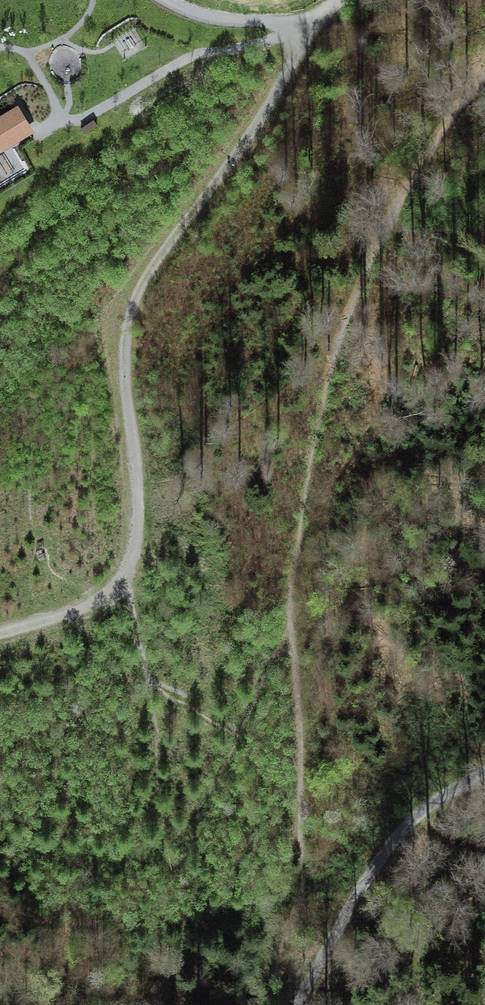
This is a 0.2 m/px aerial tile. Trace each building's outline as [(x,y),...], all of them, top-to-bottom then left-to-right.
[(0,121),(0,147),(28,130),(16,111),(0,121)] [(84,135),(98,126),(94,120),(80,129),(84,135)]
